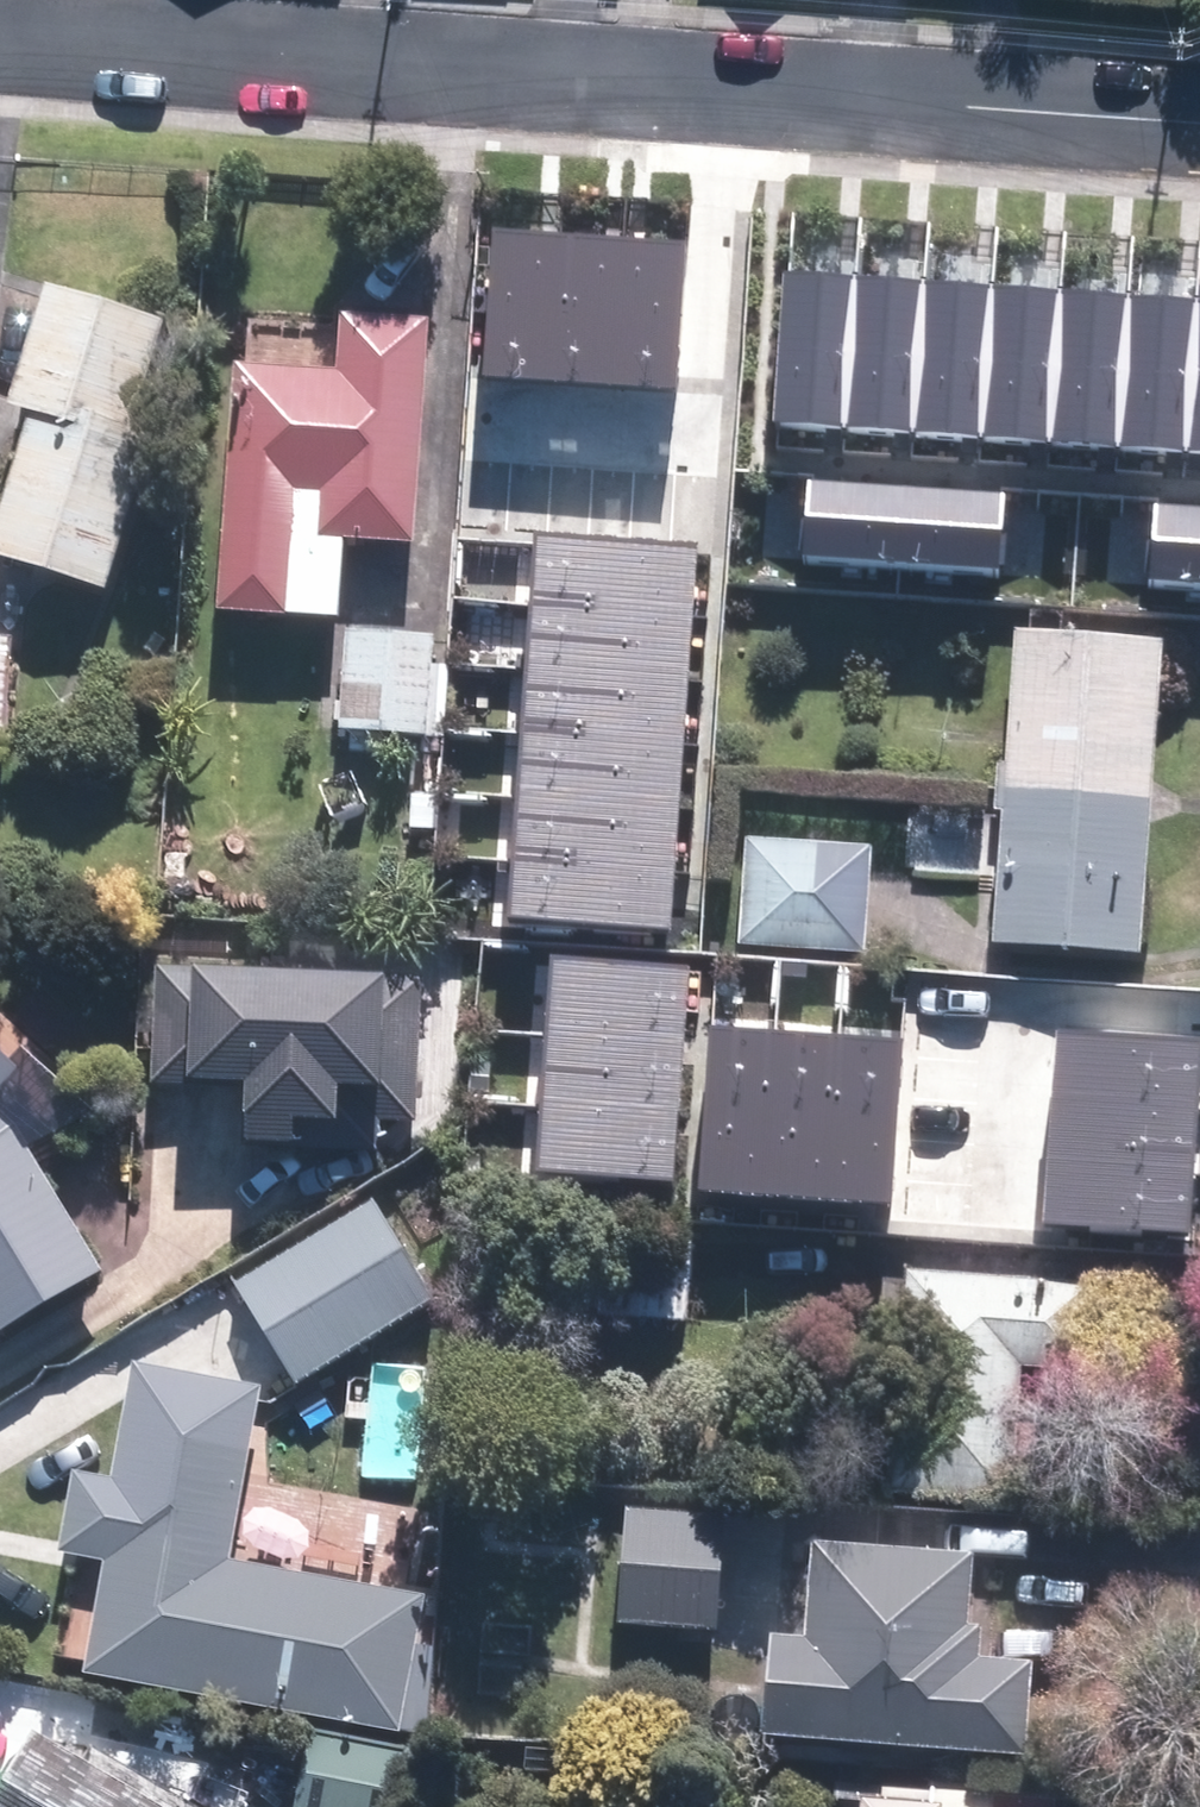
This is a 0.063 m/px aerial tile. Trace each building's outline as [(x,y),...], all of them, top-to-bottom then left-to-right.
[(561,231),(492,226),(481,375),(550,380),(561,231)] [(626,236),(561,231),(550,380),(616,385),(626,236)] [(686,241),(626,236),(616,385),(677,388),(686,241)] [(854,275),(783,272),(773,422),(844,428),(854,275)] [(923,279),(854,275),(844,428),(912,431),(923,279)] [(992,283),(923,279),(912,431),(981,435),(992,283)] [(1060,288),(992,283),(981,435),(1050,442),(1060,288)] [(1128,293),(1060,288),(1050,442),(1118,446),(1128,293)] [(164,327),(50,292),(12,412),(37,420),(0,536),(0,561),(100,592),(147,444),(129,439),(164,327)] [(1197,297),(1128,293),(1118,446),(1185,451),(1197,297)] [(1197,297),(1185,451),(1199,452),(1199,298),(1197,297)] [(337,378),(237,370),(218,613),(290,619),(291,606),(318,608),(324,540),(413,547),(430,329),(342,322),(337,378)] [(904,484),(807,478),(802,554),(899,561),(904,484)] [(1007,490),(904,484),(899,561),(1003,567),(1007,490)] [(1153,503),(1147,578),(1199,582),(1199,506),(1153,503)] [(697,544),(533,533),(528,606),(692,617),(697,544)] [(692,617),(528,606),(524,669),(688,681),(692,617)] [(996,760),(994,785),(1152,796),(1163,637),(1014,627),(1005,760),(996,760)] [(434,639),(348,634),(342,730),(429,735),(434,639)] [(688,681),(524,669),(519,733),(683,744),(688,681)] [(683,744),(519,733),(515,797),(678,808),(683,744)] [(1152,796),(994,785),(993,809),(1001,809),(991,942),(1140,953),(1152,796)] [(678,808),(515,797),(510,860),(674,872),(678,808)] [(748,843),(741,946),(864,954),(872,852),(748,843)] [(674,872),(510,860),(506,918),(670,930),(674,872)] [(690,965),(550,954),(544,1034),(684,1046),(690,965)] [(421,980),(159,970),(155,1084),(248,1087),(245,1142),(378,1147),(379,1122),(415,1123),(421,980)] [(775,1030),(709,1025),(697,1190),(765,1195),(775,1030)] [(1055,1028),(1050,1101),(1196,1111),(1199,1060),(1199,1037),(1055,1028)] [(839,1035),(775,1030),(765,1195),(828,1198),(839,1035)] [(684,1046),(544,1034),(539,1107),(678,1117),(684,1046)] [(903,1039),(839,1035),(828,1198),(891,1204),(903,1039)] [(20,1075),(0,1055),(0,1096),(20,1075)] [(1196,1111),(1050,1101),(1046,1159),(1193,1169),(1196,1111)] [(678,1117),(539,1107),(534,1170),(673,1181),(678,1117)] [(100,1275),(22,1147),(0,1126),(0,1336),(100,1275)] [(1193,1169),(1046,1159),(1042,1221),(1090,1225),(1090,1232),(1142,1236),(1143,1230),(1188,1234),(1193,1169)] [(240,1282),(300,1382),(432,1305),(373,1204),(240,1282)] [(1094,1286),(907,1273),(892,1496),(1011,1504),(1020,1368),(1089,1372),(1094,1286)] [(106,1563),(84,1674),(399,1735),(425,1600),(228,1563),(261,1392),(137,1368),(115,1482),(77,1475),(62,1555),(106,1563)] [(625,1516),(618,1624),(714,1630),(721,1522),(625,1516)] [(772,1643),(765,1740),(1022,1758),(1028,1666),(978,1662),(980,1633),(965,1632),(970,1560),(809,1549),(802,1645),(772,1643)] [(299,1806),(389,1806),(399,1755),(312,1738),(299,1806)] [(38,1739),(0,1803),(0,1806),(153,1806),(38,1739)]
